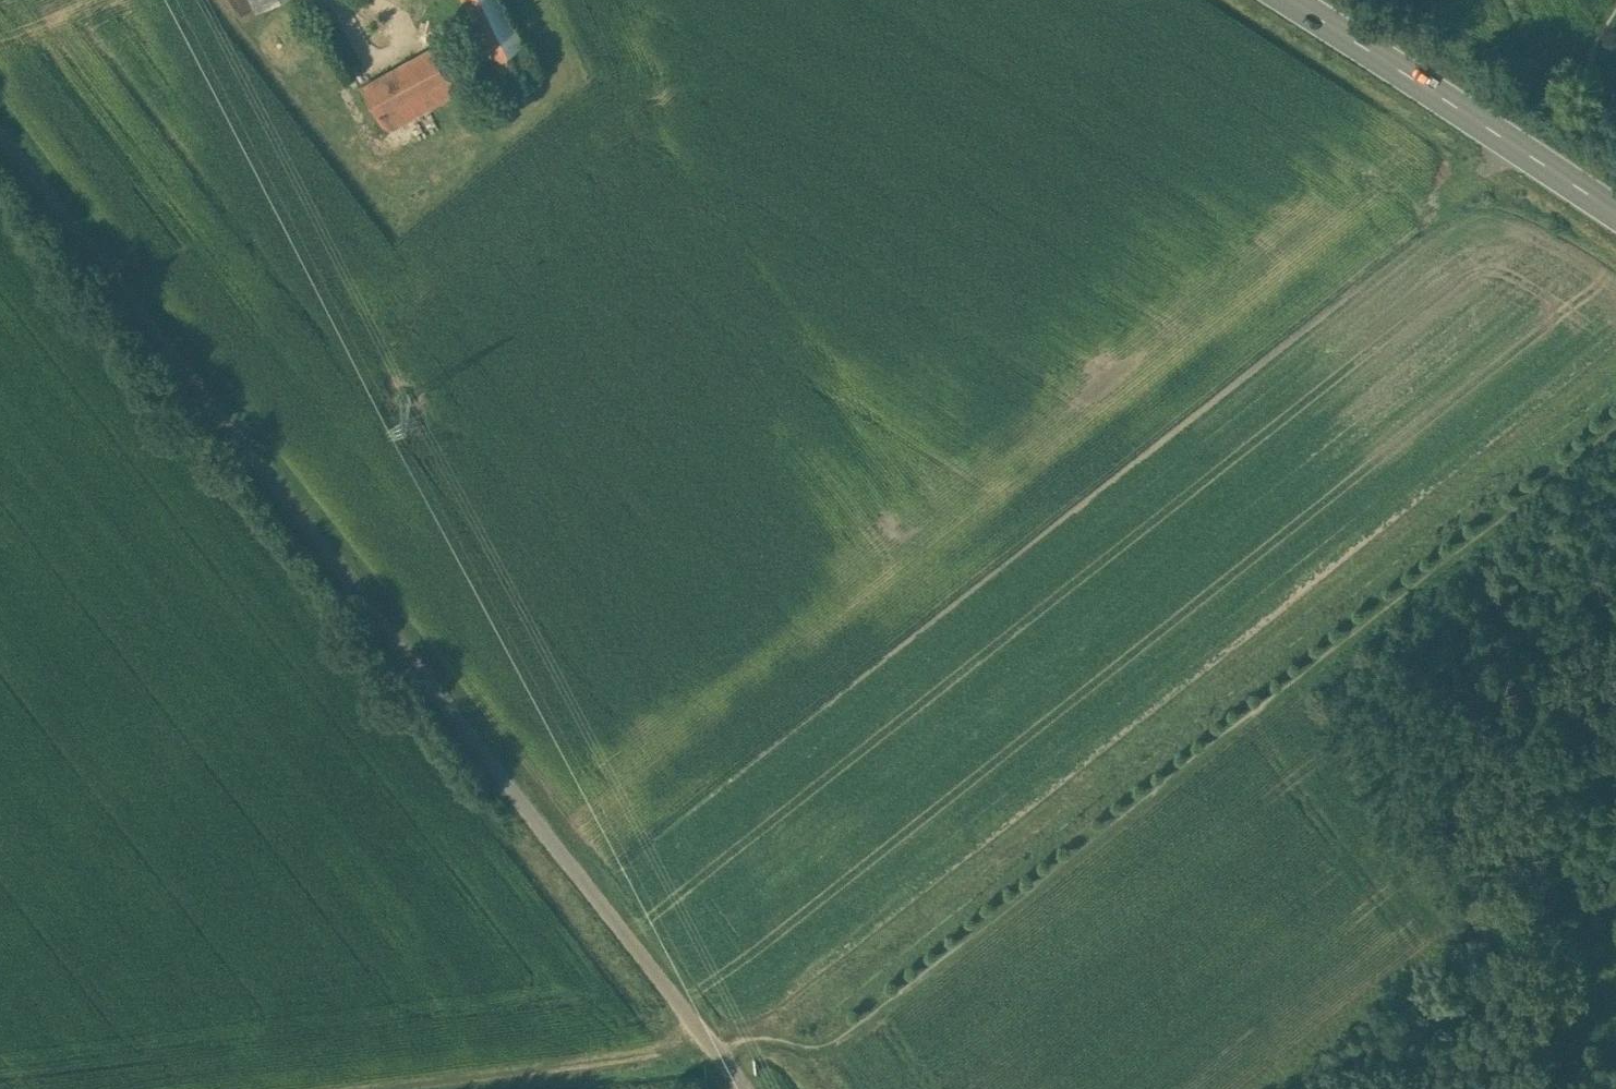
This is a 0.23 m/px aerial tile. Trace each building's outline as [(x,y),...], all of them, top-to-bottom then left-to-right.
[(499,0),(463,0),(508,91),(537,76),(499,0)] [(430,47),(361,84),(385,130),(473,82),(450,39),(431,49),(430,47)]
